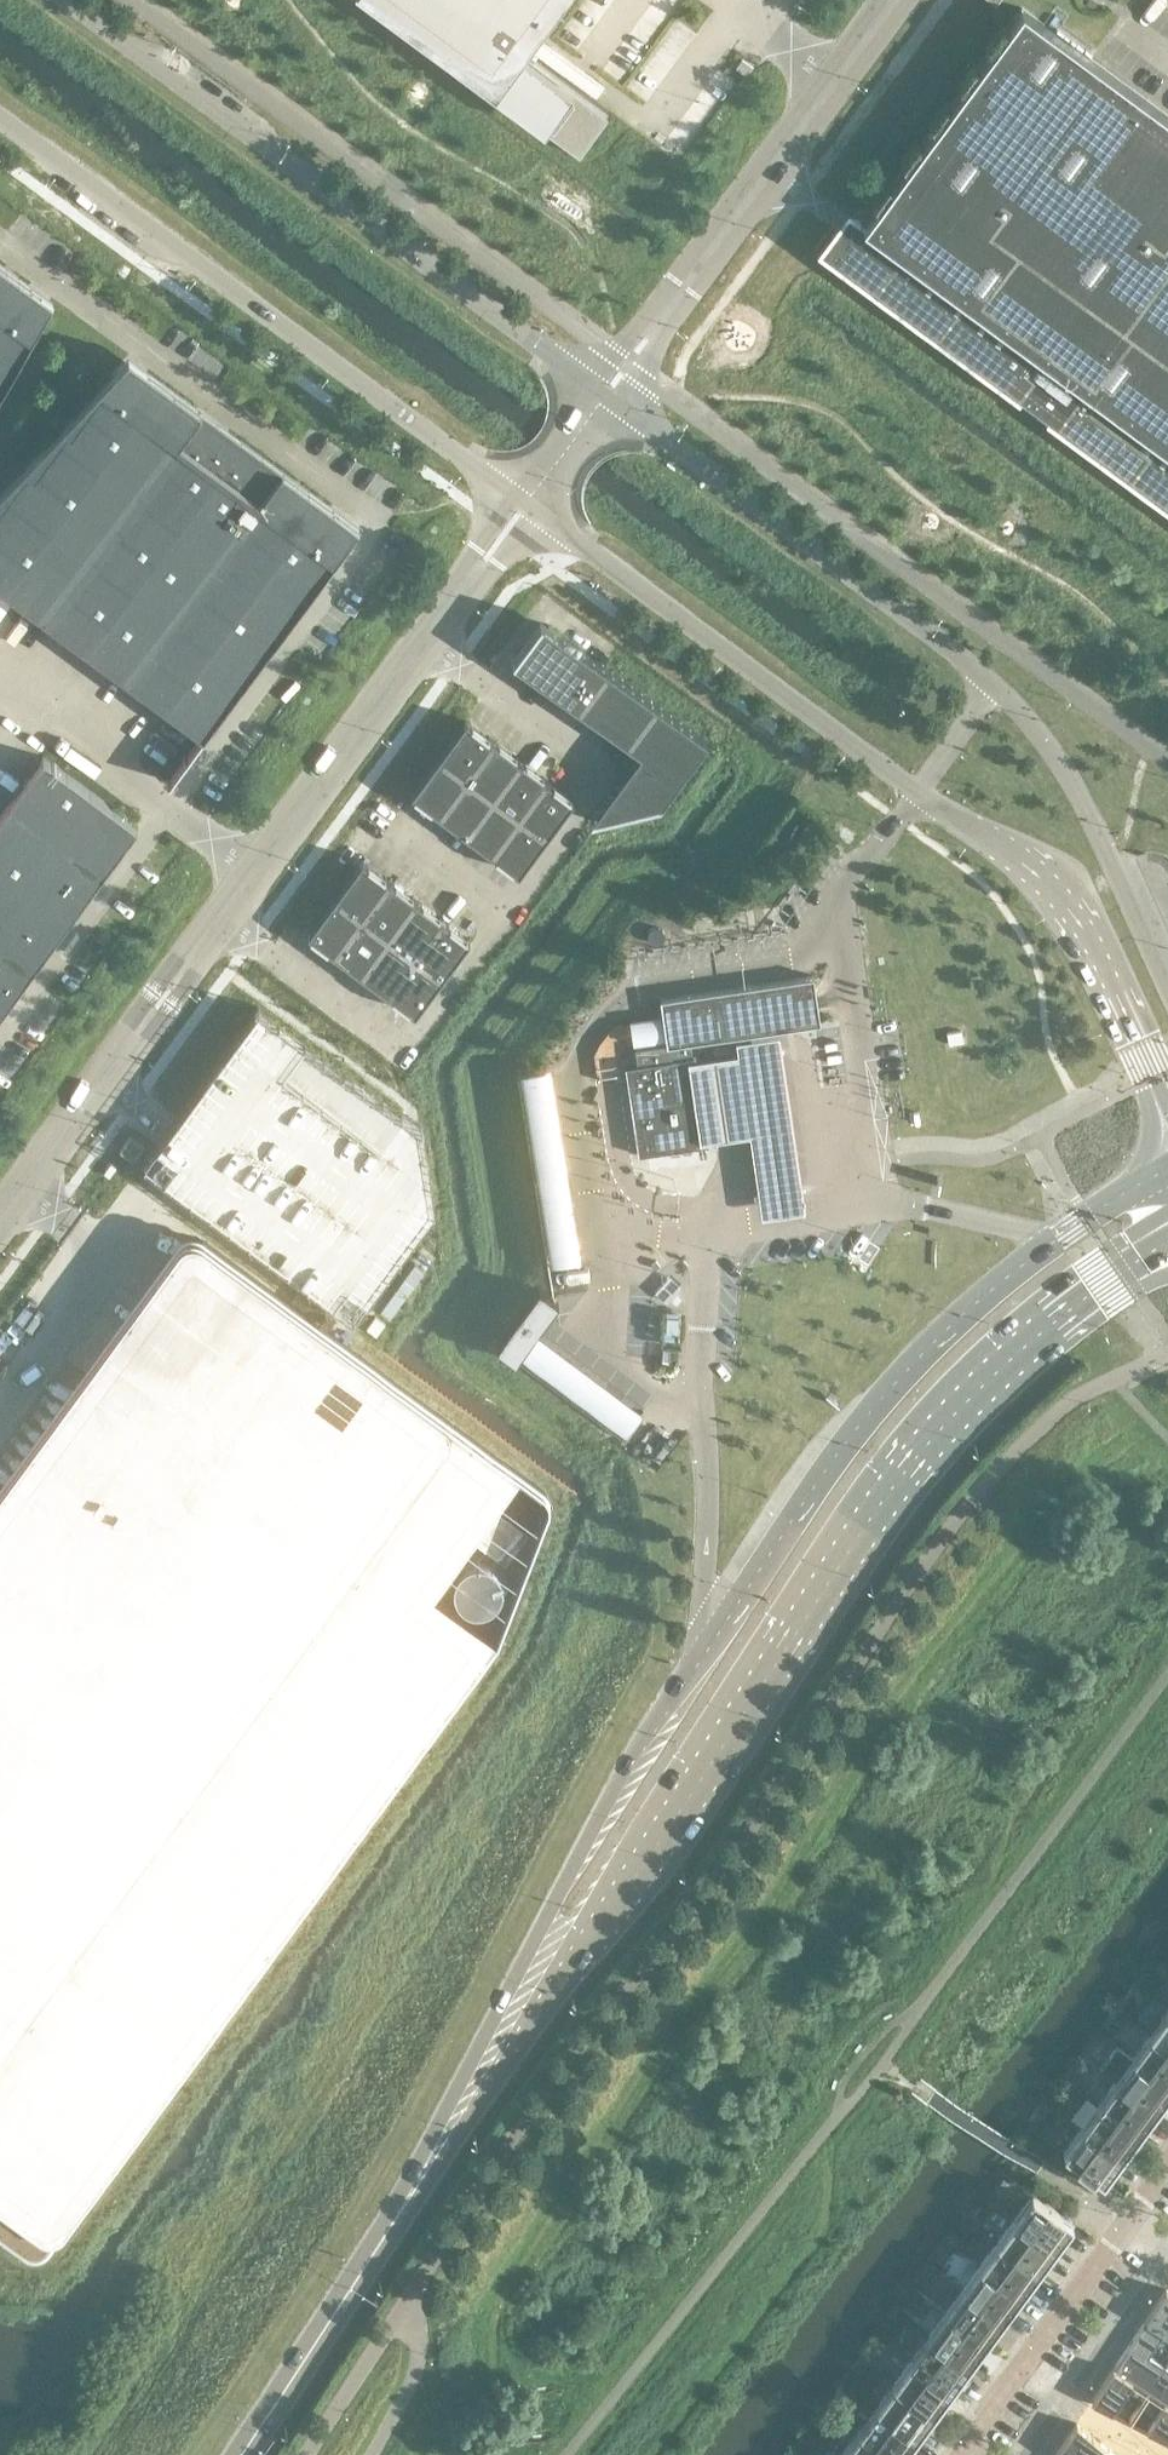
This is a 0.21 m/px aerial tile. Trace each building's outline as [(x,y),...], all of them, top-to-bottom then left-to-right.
[(463,68),(573,148),(576,144),(598,114),(530,63),(528,66),(520,60),(525,53),(523,52),(561,0),(371,0),(463,68)] [(1022,6),(865,220),(847,207),(838,219),(831,229),(816,249),(1018,398),(1020,396),(1046,415),(1045,418),(1167,508),(1167,114),(1022,6)] [(0,258),(0,389),(52,296),(0,258)] [(128,352),(0,490),(0,585),(202,734),(341,545),(340,545),(341,545),(351,531),(358,521),(128,352)] [(511,656),(577,704),(606,665),(540,617),(511,656)] [(627,741),(655,702),(606,665),(577,704),(627,741)] [(660,804),(707,740),(655,702),(627,741),(639,751),(592,815),(593,816),(590,819),(660,804)] [(465,775),(492,738),(465,718),(438,755),(465,775)] [(492,795),(519,758),(492,738),(465,775),(492,795)] [(2,1006),(28,970),(28,971),(136,824),(43,755),(0,813),(0,1009),(2,1006)] [(438,812),(465,775),(438,755),(411,792),(438,812)] [(519,815),(546,778),(519,758),(492,795),(519,815)] [(464,832),(492,795),(465,775),(438,812),(464,832)] [(573,798),(546,778),(519,815),(546,835),(573,798)] [(491,852),(519,815),(492,795),(464,832),(491,852)] [(518,872),(546,835),(519,815),(491,852),(518,872)] [(361,915),(389,878),(362,858),(334,895),(361,915)] [(388,935),(415,898),(389,878),(361,915),(388,935)] [(334,952),(361,915),(334,895),(307,932),(334,952)] [(415,955),(442,918),(415,898),(388,935),(415,955)] [(361,972),(388,935),(361,915),(334,952),(361,972)] [(469,938),(442,918),(415,955),(442,975),(469,938)] [(388,992),(415,955),(388,935),(361,972),(388,992)] [(415,1012),(442,975),(415,955),(388,992),(415,1012)] [(702,1109),(696,1066),(697,1066),(696,1059),(696,1056),(695,1055),(692,1056),(690,1041),(694,1040),(694,1038),(793,1024),(793,1025),(820,1021),(818,1002),(813,974),(806,975),(750,984),(744,985),(729,987),(660,997),(661,1000),(663,1015),(664,1027),(666,1039),(667,1044),(669,1043),(671,1059),(625,1066),(626,1069),(632,1111),(636,1135),(636,1139),(639,1154),(642,1153),(671,1149),(704,1144),(706,1144),(708,1144),(708,1143),(709,1142),(708,1139),(708,1136),(706,1136),(702,1109)] [(295,1027),(312,1007),(282,982),(265,1003),(295,1027)] [(362,1309),(435,1197),(422,1114),(253,1004),(150,1161),(152,1172),(362,1309)] [(630,1032),(632,1043),(666,1039),(664,1027),(663,1015),(628,1020),(630,1032)] [(937,1015),(924,1018),(925,1027),(939,1025),(937,1015)] [(708,1136),(708,1139),(748,1133),(762,1222),(805,1215),(778,1037),(734,1043),(736,1053),(696,1059),(697,1066),(696,1066),(702,1109),(706,1136),(708,1136)] [(523,1075),(553,1266),(579,1261),(549,1071),(523,1075)] [(132,1160),(144,1145),(130,1135),(119,1150),(132,1160)] [(23,2251),(26,2253),(30,2254),(34,2254),(38,2254),(42,2252),(45,2250),(48,2247),(496,1637),(547,1506),(548,1502),(548,1498),(546,1494),(544,1490),(541,1487),(203,1239),(204,1238),(200,1235),(196,1234),(191,1233),(187,1234),(183,1236),(179,1238),(176,1241),(0,1481),(0,2234),(23,2251)] [(378,1294),(395,1306),(424,1267),(403,1250),(379,1282),(384,1286),(378,1294)] [(669,1275),(654,1291),(666,1302),(681,1286),(669,1275)] [(539,1287),(496,1344),(515,1358),(558,1301),(539,1287)] [(666,1315),(665,1330),(676,1330),(677,1316),(666,1315)] [(522,1358),(627,1436),(642,1416),(537,1338),(522,1358)] [(1167,2009),(1150,2032),(1167,2046),(1167,2010),(1167,2009)] [(1150,2032),(1133,2056),(1167,2081),(1167,2082),(1167,2046),(1150,2032)] [(1167,2081),(1133,2056),(1115,2079),(1156,2109),(1157,2107),(1156,2106),(1163,2097),(1164,2098),(1167,2093),(1167,2082),(1167,2081)] [(1156,2109),(1115,2079),(1098,2103),(1133,2128),(1139,2132),(1148,2120),(1147,2119),(1153,2110),(1155,2111),(1156,2109)] [(1139,2132),(1133,2128),(1098,2103),(1081,2126),(1121,2156),(1123,2154),(1121,2153),(1128,2144),(1130,2145),(1139,2132)] [(1121,2156),(1081,2126),(1063,2150),(1094,2173),(1094,2172),(1098,2175),(1104,2167),(1110,2172),(1113,2167),(1112,2166),(1119,2156),(1120,2157),(1121,2156)] [(1061,2226),(1067,2218),(1063,2215),(1032,2192),(1014,2217),(1055,2246),(1056,2245),(1055,2244),(1062,2235),(1063,2236),(1067,2230),(1061,2226)] [(1055,2246),(1014,2217),(997,2240),(1032,2266),(1038,2270),(1047,2257),(1046,2257),(1052,2247),(1054,2248),(1055,2246)] [(1038,2270),(1032,2266),(997,2240),(980,2264),(1020,2293),(1022,2292),(1020,2291),(1027,2282),(1029,2282),(1038,2270)] [(1020,2293),(980,2264),(963,2287),(997,2312),(1003,2317),(1012,2304),(1011,2303),(1018,2294),(1019,2295),(1020,2293)] [(1003,2317),(997,2312),(963,2287),(946,2310),(986,2340),(987,2339),(986,2338),(993,2328),(994,2329),(1003,2317)] [(1166,2287),(1129,2343),(1148,2356),(1164,2332),(1167,2334),(1167,2289),(1166,2287)] [(986,2340),(946,2310),(928,2334),(963,2359),(969,2364),(978,2351),(977,2350),(984,2341),(985,2342),(986,2340)] [(969,2364),(963,2359),(928,2334),(911,2357),(951,2387),(953,2385),(952,2384),(958,2375),(960,2376),(969,2364)] [(1164,2366),(1148,2356),(1129,2343),(1092,2399),(1112,2409),(1131,2381),(1147,2391),(1164,2366)] [(951,2387),(911,2357),(894,2381),(928,2407),(934,2411),(943,2398),(942,2397),(949,2388),(950,2389),(951,2387)] [(1164,2366),(1147,2391),(1163,2402),(1146,2427),(1166,2437),(1167,2434),(1167,2369),(1164,2366)] [(934,2411),(928,2407),(894,2381),(876,2404),(917,2434),(918,2433),(917,2432),(924,2422),(925,2423),(934,2411)] [(876,2404),(859,2428),(894,2453),(896,2454),(902,2454),(909,2445),(907,2444),(914,2435),(916,2436),(917,2434),(876,2404)] [(1109,2449),(1077,2422),(1054,2454),(1105,2454),(1109,2449)] [(894,2453),(859,2428),(842,2451),(847,2454),(896,2454),(894,2453)]
